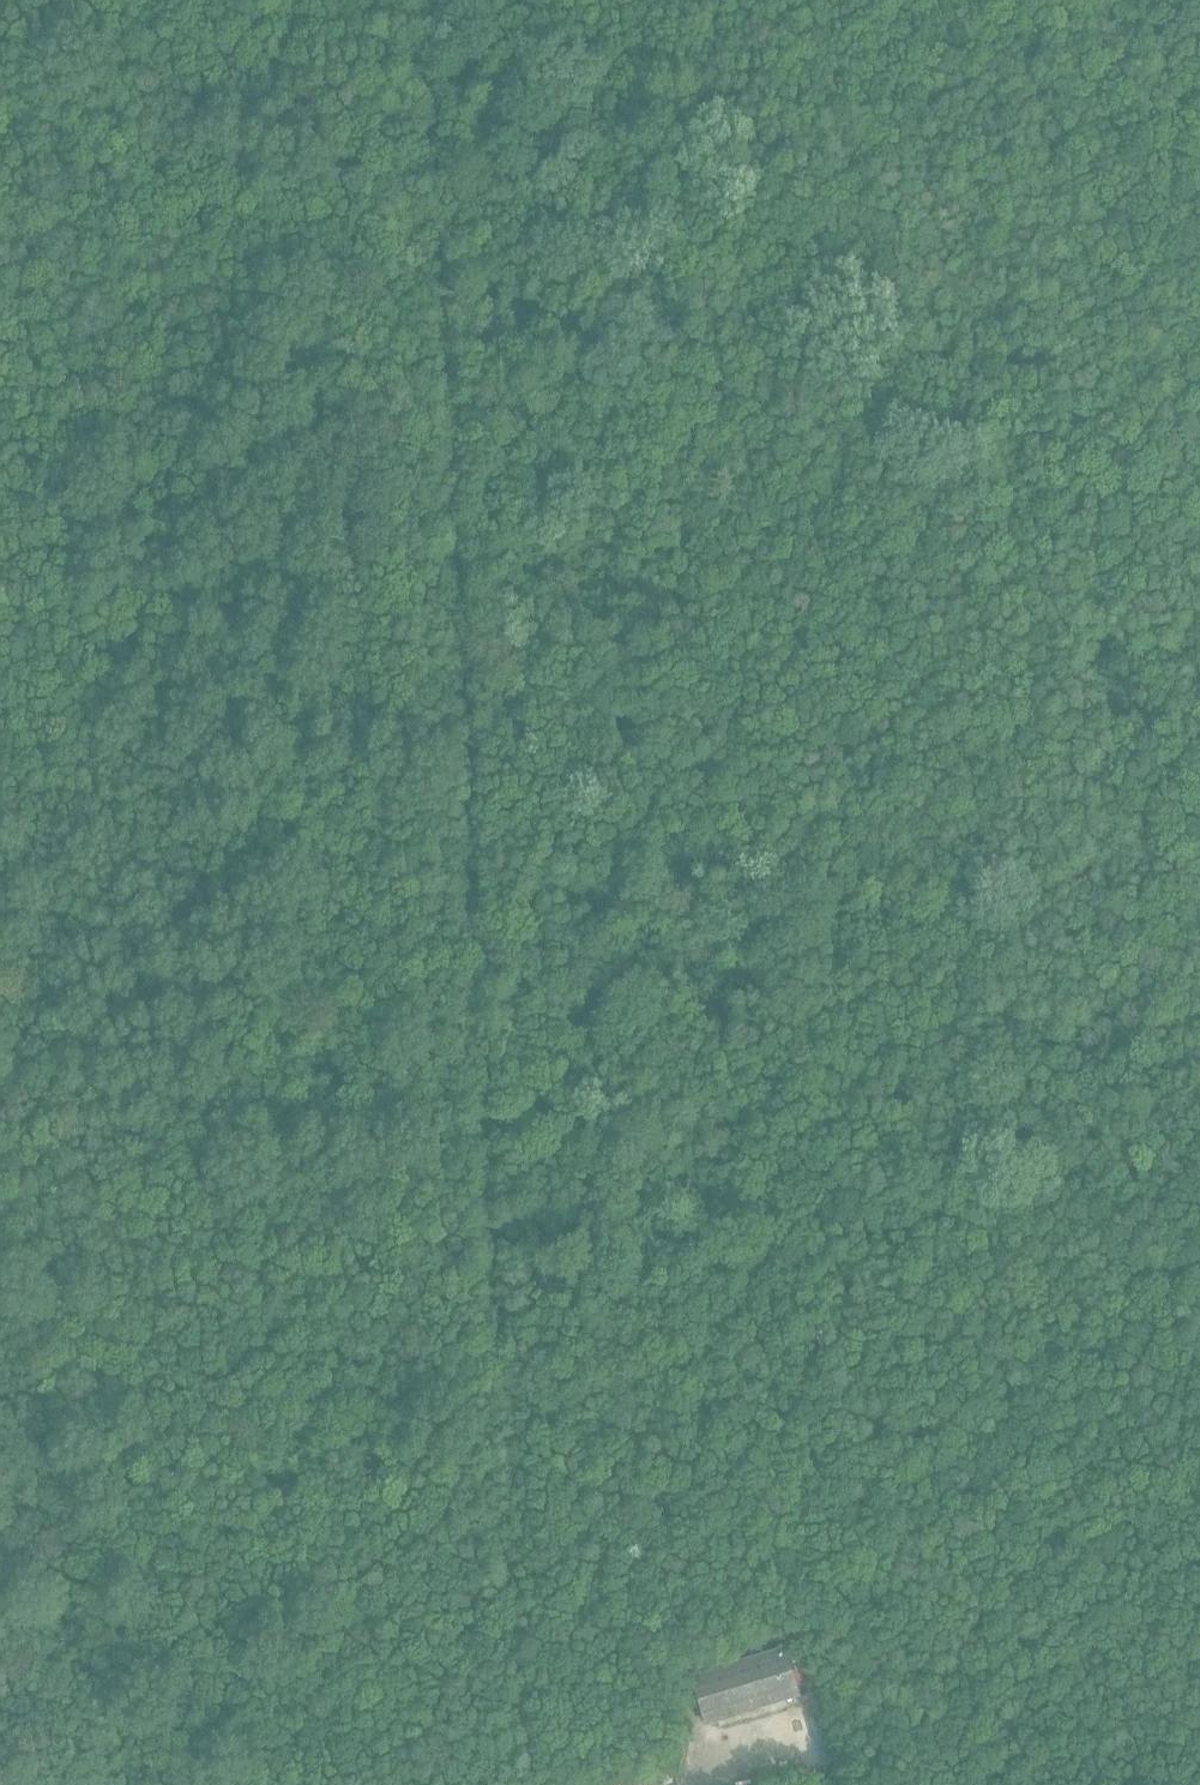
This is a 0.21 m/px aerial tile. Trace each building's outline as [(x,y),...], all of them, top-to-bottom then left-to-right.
[(782,1649),(691,1677),(705,1723),(797,1695),(782,1649)] [(790,1783),(803,1779),(800,1769),(787,1773),(790,1783)]
